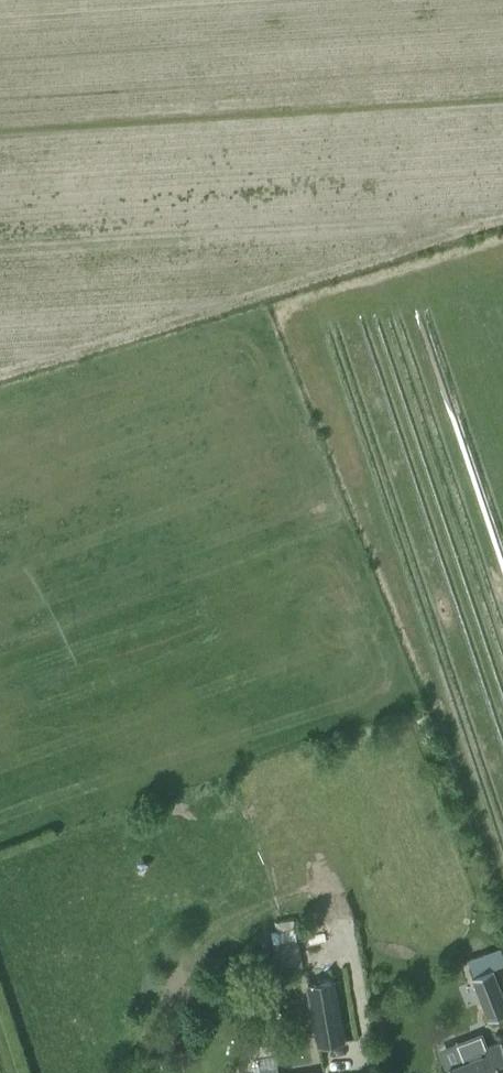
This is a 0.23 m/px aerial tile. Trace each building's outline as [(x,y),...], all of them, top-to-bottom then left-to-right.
[(471,976),(488,1019),(502,1013),(502,996),(492,968),(471,976)] [(318,1045),(344,1040),(334,980),(308,984),(318,1045)] [(454,1067),(457,1072),(502,1072),(502,1042),(492,1047),(487,1034),(463,1043),(470,1061),(454,1067)]
